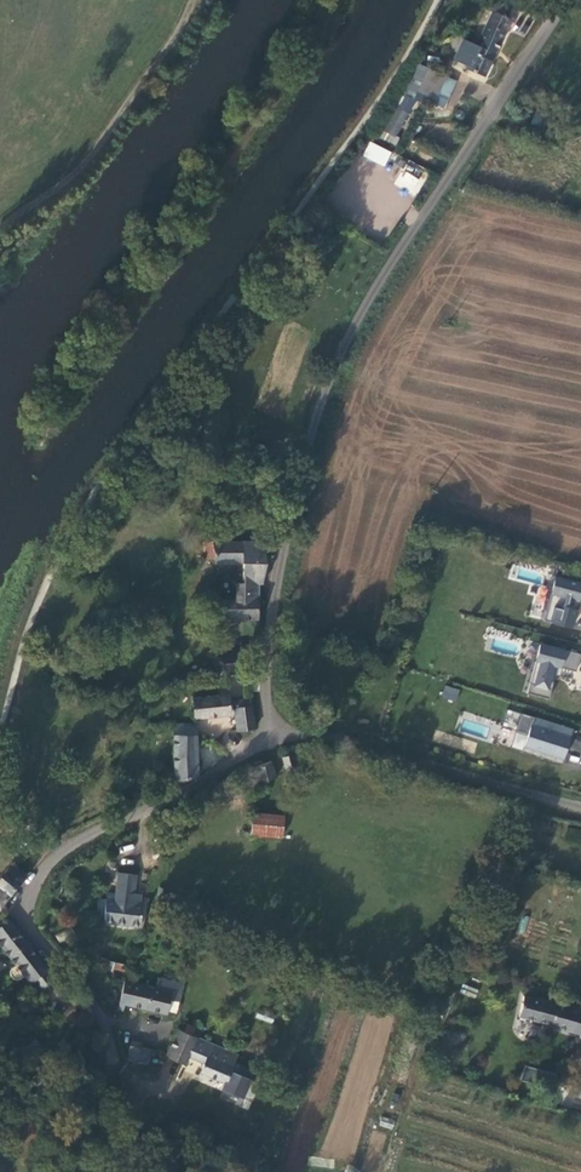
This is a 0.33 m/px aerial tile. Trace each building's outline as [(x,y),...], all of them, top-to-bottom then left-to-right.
[(484,77),(510,21),(513,22),(521,7),(505,0),(493,0),(488,10),(492,12),(476,45),(464,39),(454,60),(467,66),(465,69),(484,77)] [(433,103),(445,108),(456,81),(427,69),(418,92),(435,99),(433,103)] [(391,104),(379,125),(396,135),(408,114),(391,104)] [(464,116),(464,114),(464,113),(463,112),(462,111),(460,110),(459,110),(458,111),(456,112),(456,113),(455,114),(455,116),(456,117),(457,118),(458,119),(460,119),(461,119),(463,118),(464,117),(464,116)] [(396,135),(379,125),(373,134),(396,145),(400,138),(396,135)] [(362,156),(384,166),(392,151),(369,141),(362,156)] [(416,192),(428,170),(420,166),(408,188),(416,192)] [(205,559),(214,559),(212,542),(203,542),(205,559)] [(212,542),(214,559),(214,564),(237,564),(237,597),(259,597),(259,584),(262,584),(266,565),(264,542),(212,542)] [(559,573),(555,589),(580,594),(580,578),(559,573)] [(259,597),(237,597),(237,600),(212,602),(213,620),(221,620),(221,621),(258,620),(260,597),(259,597)] [(571,673),(570,686),(580,687),(580,660),(580,662),(580,674),(571,673)] [(572,661),(571,673),(580,674),(580,662),(572,661)] [(445,685),(441,697),(456,701),(460,689),(445,685)] [(218,696),(192,699),(194,719),(230,715),(228,688),(218,689),(218,696)] [(233,701),(234,709),(252,706),(250,698),(233,701)] [(252,706),(234,709),(237,731),(255,728),(252,706)] [(573,730),(521,713),(516,731),(527,735),(522,751),(576,768),(580,752),(567,747),(573,730)] [(174,781),(197,776),(196,723),(173,724),(174,781)] [(297,769),(292,754),(282,757),(286,772),(297,769)] [(276,777),(271,761),(255,766),(259,782),(276,777)] [(250,834),(281,837),(284,816),(253,812),(250,834)] [(567,829),(565,839),(580,842),(580,831),(567,829)] [(25,878),(12,868),(0,883),(0,910),(25,878)] [(115,901),(107,899),(106,899),(104,922),(140,926),(144,904),(139,904),(141,894),(133,893),(136,874),(118,873),(116,890),(120,891),(119,896),(115,896),(115,901)] [(104,915),(105,899),(98,898),(97,914),(104,915)] [(40,963),(8,923),(0,929),(0,946),(15,966),(11,969),(9,972),(10,976),(12,980),(16,982),(20,981),(24,977),(30,985),(33,984),(42,995),(56,984),(47,972),(40,963)] [(114,963),(113,970),(125,972),(125,964),(114,963)] [(124,981),(119,1002),(125,1003),(167,1014),(170,999),(179,1001),(183,984),(157,978),(155,988),(124,981)] [(463,984),(460,993),(476,998),(479,989),(463,984)] [(572,1009),(523,996),(519,1017),(550,1025),(550,1026),(580,1034),(580,1035),(580,1012),(572,1009)] [(187,1056),(196,1037),(191,1036),(195,1028),(187,1024),(183,1032),(178,1030),(167,1056),(184,1064),(188,1056),(187,1056)] [(200,1030),(195,1028),(191,1036),(196,1037),(200,1030)] [(237,1055),(196,1037),(187,1056),(188,1056),(204,1063),(200,1071),(225,1082),(223,1088),(242,1096),(252,1073),(251,1071),(234,1063),(237,1055)] [(44,1049),(36,1040),(26,1047),(23,1044),(17,1049),(25,1058),(30,1053),(32,1056),(37,1052),(38,1054),(44,1049)] [(141,1048),(142,1044),(131,1042),(126,1061),(146,1065),(150,1050),(141,1048)] [(550,1087),(554,1074),(526,1066),(523,1079),(550,1087)] [(577,1080),(572,1095),(580,1098),(580,1082),(577,1080)] [(382,1117),(380,1126),(392,1129),(395,1120),(382,1117)] [(136,1141),(126,1142),(127,1157),(137,1157),(136,1141)]
